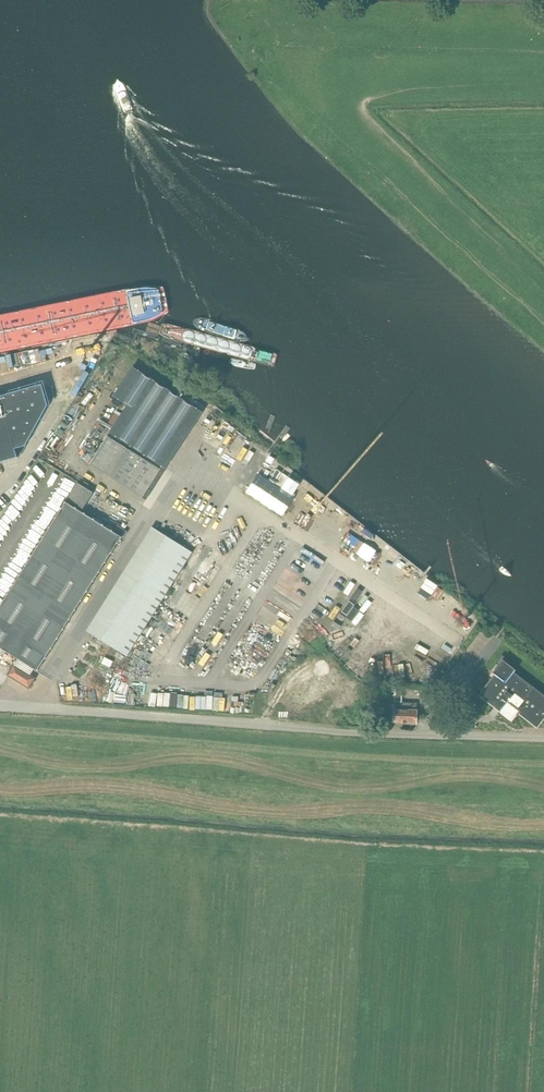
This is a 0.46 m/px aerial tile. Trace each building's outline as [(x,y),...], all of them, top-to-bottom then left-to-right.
[(110,431),(111,431),(90,463),(142,497),(162,466),(165,468),(202,412),(133,367),(114,395),(128,404),(110,431)] [(0,396),(0,462),(19,457),(16,448),(27,446),(49,405),(43,384),(0,396)] [(258,473),(246,492),(282,516),(294,497),(258,473)] [(19,659),(38,670),(43,661),(122,536),(82,511),(66,502),(0,607),(0,647),(19,659)] [(93,635),(127,656),(192,552),(159,531),(99,626),(93,635)] [(311,673),(308,675),(321,692),(338,678),(322,659),(308,670),(311,673)] [(502,659),(493,672),(497,675),(482,694),(501,709),(498,713),(511,724),(520,711),(536,724),(543,714),(543,698),(512,674),(516,669),(502,659)] [(275,680),(277,683),(298,666),(303,672),(309,667),(303,660),(300,663),(298,661),(275,680)] [(9,675),(10,675),(29,687),(34,678),(14,666),(9,675)] [(321,692),(308,675),(290,689),(303,705),(321,692)] [(351,698),(362,698),(362,684),(351,683),(351,698)] [(265,702),(273,705),(279,687),(271,684),(265,702)] [(387,704),(401,705),(402,687),(388,687),(387,704)] [(393,722),(416,723),(417,703),(401,702),(401,709),(394,709),(394,711),(393,722)] [(272,718),(279,720),(283,710),(275,707),(272,718)]
